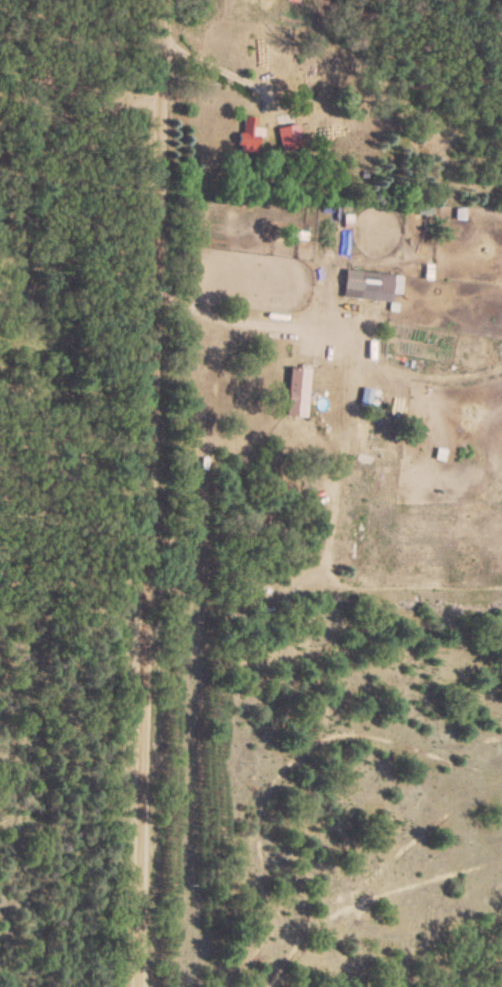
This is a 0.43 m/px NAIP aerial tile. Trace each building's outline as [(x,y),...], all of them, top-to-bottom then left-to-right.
[(237,120),(237,156),(257,156),(257,120),(237,120)] [(300,151),(296,127),(276,131),(280,155),(300,151)] [(340,300),(359,302),(361,274),(342,273),(340,300)] [(399,297),(399,278),(373,278),(373,297),(399,297)] [(283,419),(302,421),(307,372),(287,371),(283,419)]
